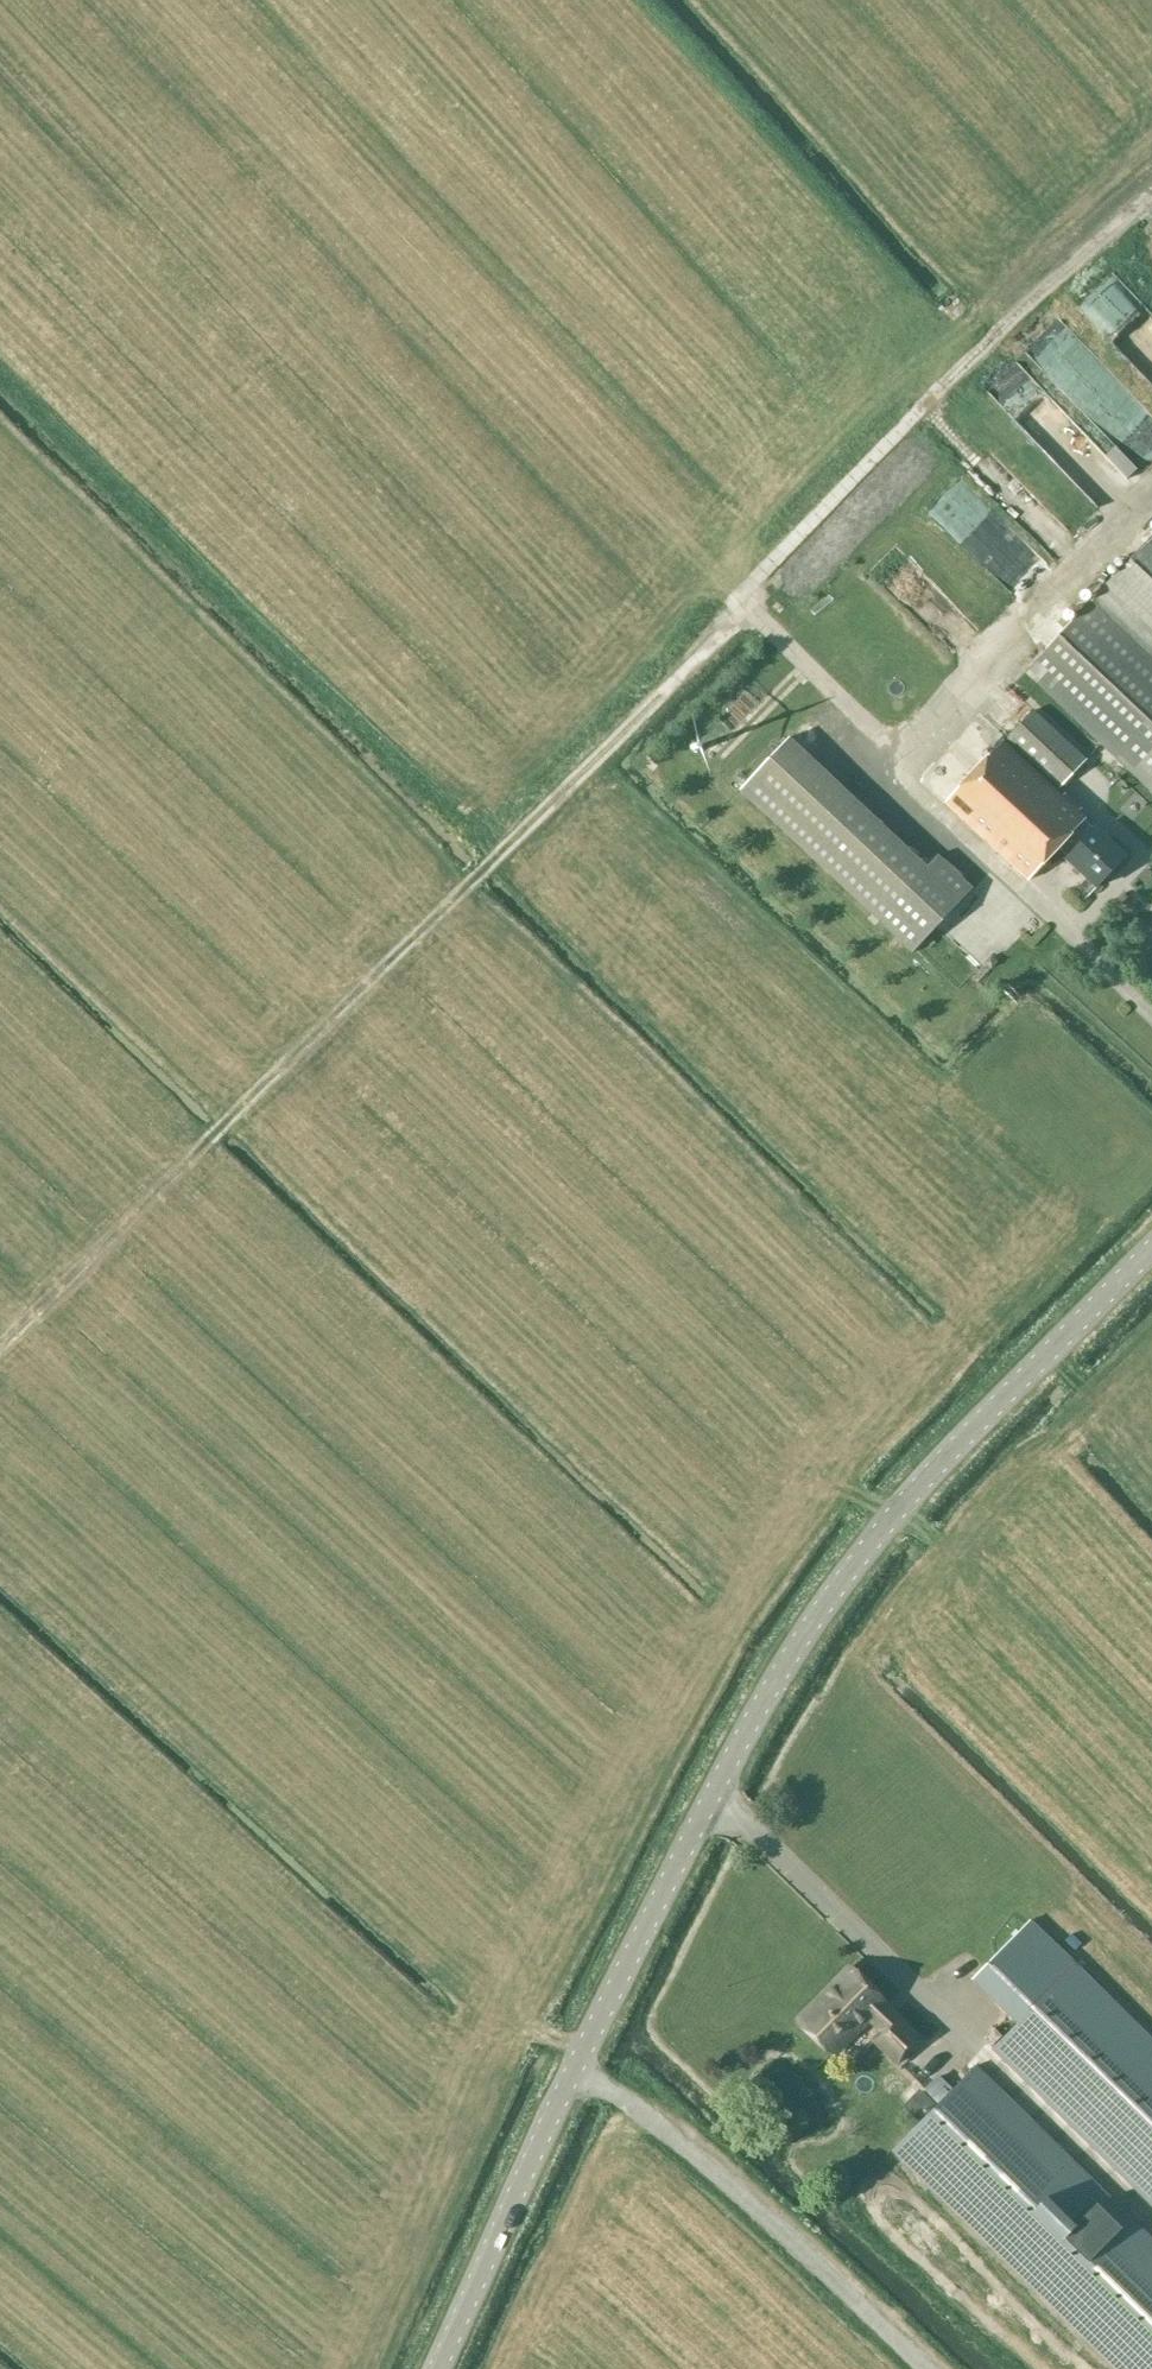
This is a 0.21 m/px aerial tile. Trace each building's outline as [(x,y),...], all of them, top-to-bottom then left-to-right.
[(1147,542),(1018,679),(1027,687),(1033,680),(1151,792),(1151,537),(1147,542)] [(1089,760),(1036,711),(1009,741),(1061,790),(1089,760)] [(927,867),(789,737),(740,789),(913,952),(973,889),(937,855),(927,867)] [(1086,819),(1002,741),(945,802),(1029,880),(1058,848),(1068,857),(1066,859),(1096,887),(1126,856),(1095,828),(1094,830),(1084,821),(1086,819)] [(1030,1920),(973,1978),(1018,2022),(992,2048),(1151,2205),(1151,2040),(1030,1920)] [(898,2063),(921,2039),(850,1969),(800,2020),(834,2053),(869,2018),(883,2031),(874,2039),(898,2063)] [(976,2066),(893,2150),(1116,2368),(1151,2368),(1151,2239),(976,2066)]
